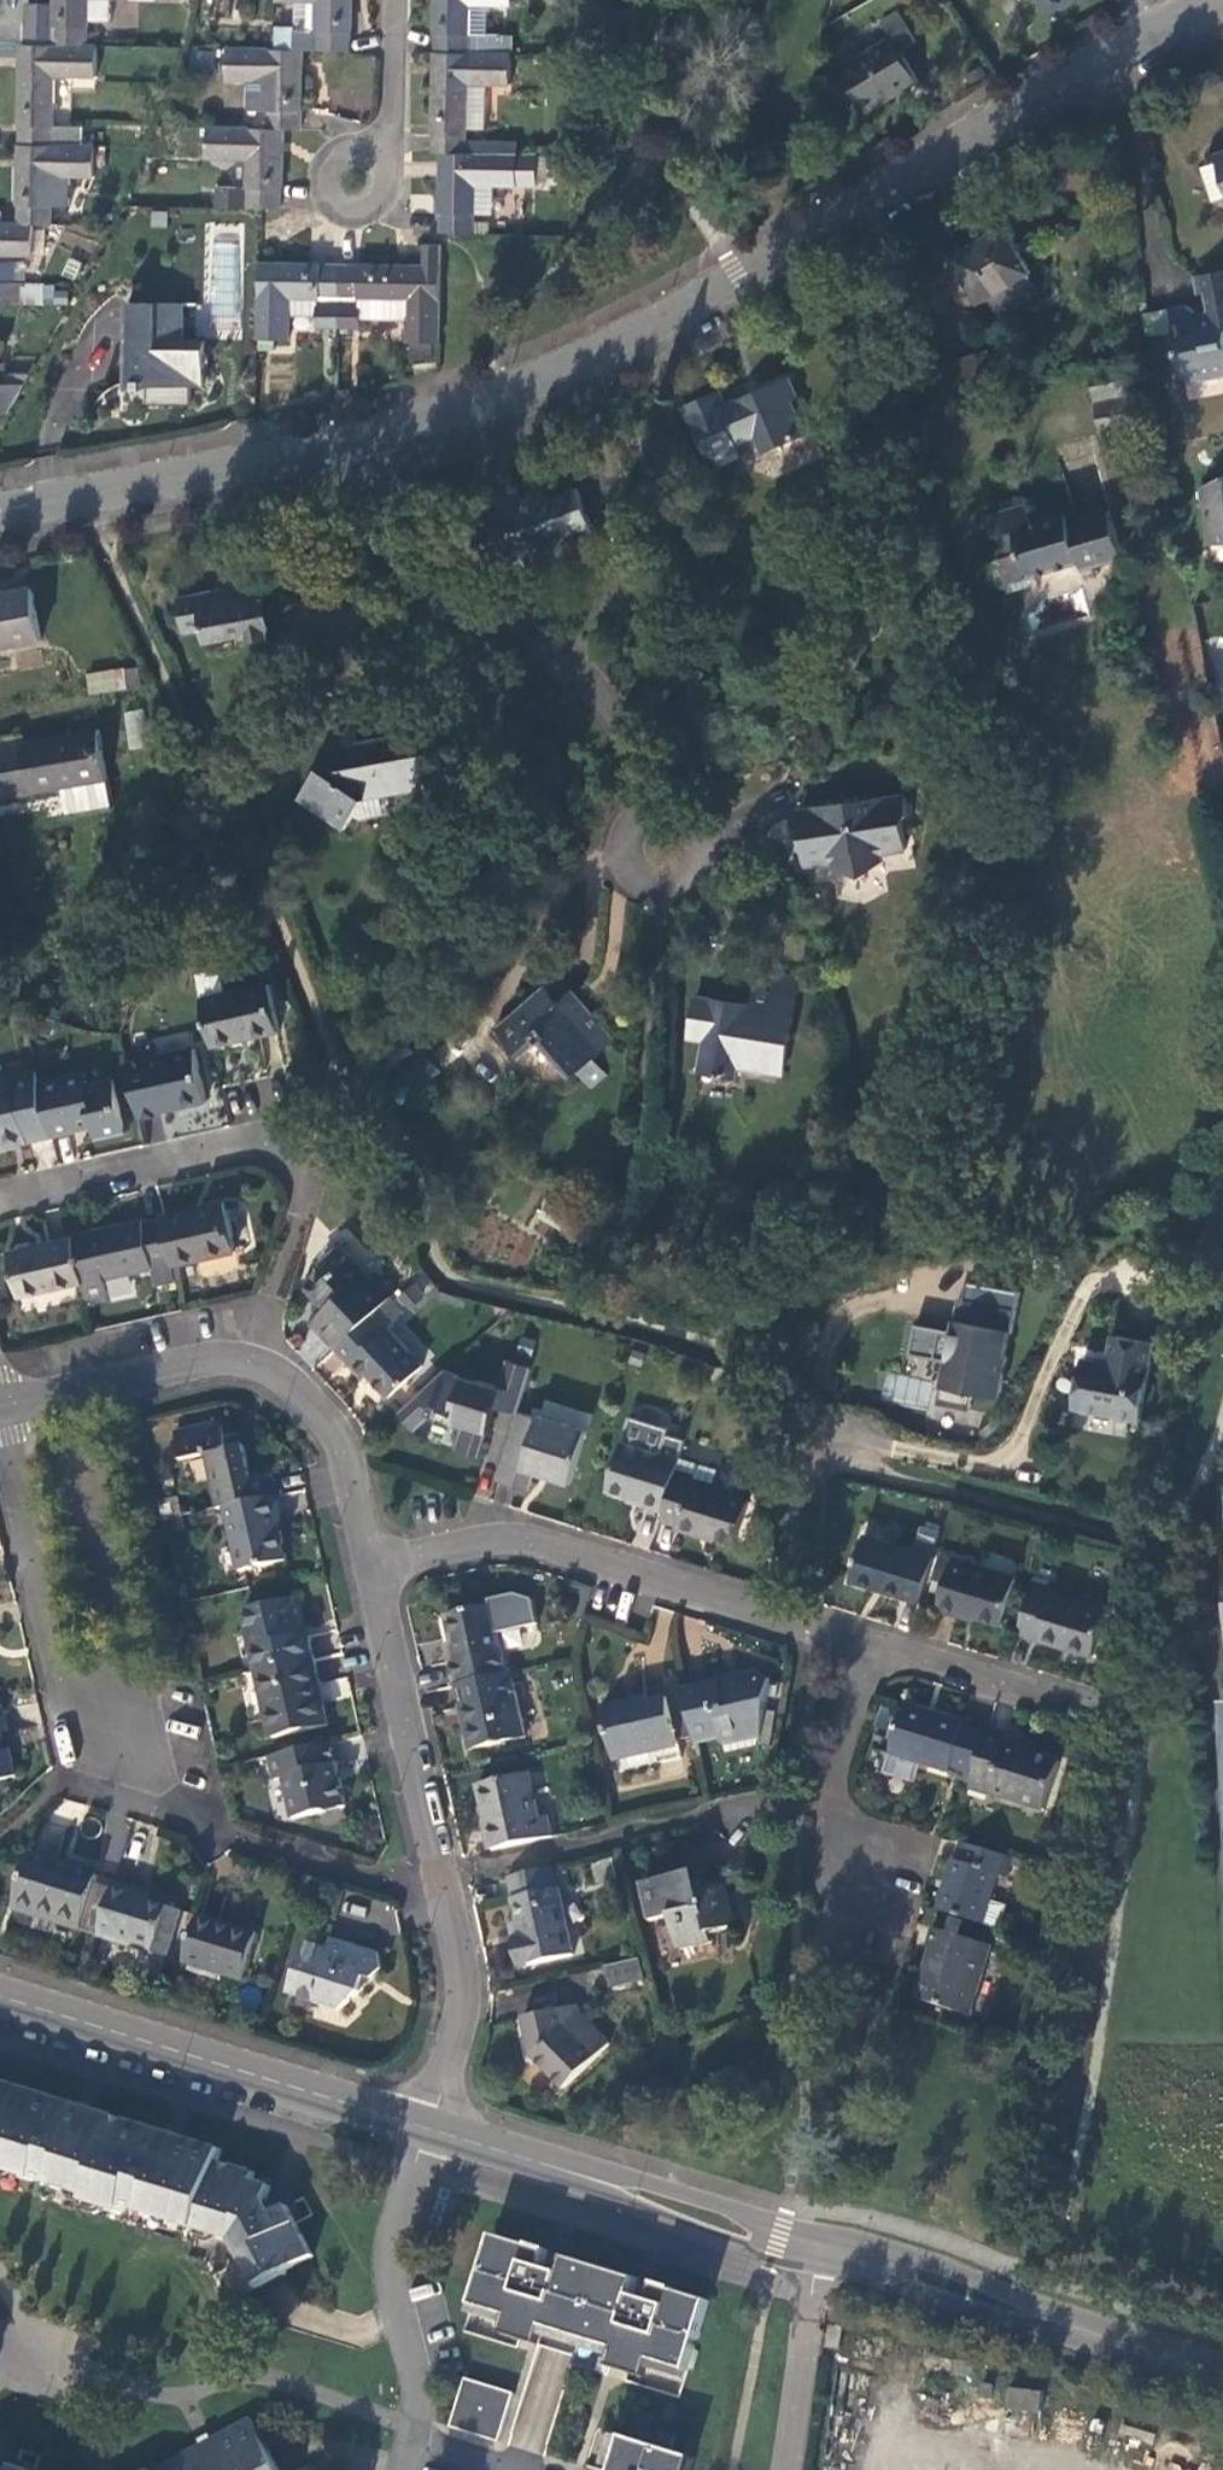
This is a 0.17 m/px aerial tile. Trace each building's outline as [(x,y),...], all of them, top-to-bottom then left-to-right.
[(52,41),(84,42),(84,0),(52,0),(52,41)] [(291,47),(299,47),(347,47),(348,0),(315,0),(314,26),(292,26),(291,47)] [(508,0),(433,0),(433,50),(498,51),(507,51),(508,51),(509,30),(498,30),(485,29),(485,2),(508,3),(508,0)] [(893,32),(843,63),(868,105),(920,74),(903,45),(917,36),(900,8),(884,17),(893,32)] [(93,74),(94,43),(84,42),(52,41),(20,40),(19,99),(18,140),(79,141),(79,124),(50,123),(51,73),(93,74)] [(264,77),(263,124),(280,124),(297,125),(299,47),(291,47),(223,46),(223,76),(264,77)] [(508,81),(508,51),(507,51),(498,51),(433,50),(431,150),(440,151),(464,151),(494,152),(494,135),(464,134),(464,122),(483,123),(484,80),(508,81)] [(245,155),(244,204),(259,204),(278,205),(280,124),(263,124),(204,123),(204,154),(245,155)] [(514,135),(494,135),(494,152),(513,152),(514,135)] [(90,173),(90,142),(79,141),(18,140),(17,187),(16,220),(28,220),(67,221),(66,206),(48,205),(48,173),(90,173)] [(533,183),(534,153),(513,152),(494,152),(464,151),(440,151),(438,228),(472,229),(473,209),(492,210),(492,182),(533,183)] [(28,220),(16,220),(0,219),(0,250),(28,250),(28,220)] [(1027,272),(1032,269),(1004,222),(952,254),(979,300),(984,297),(996,290),(1007,307),(1037,289),(1027,272)] [(421,243),(420,263),(438,262),(438,243),(421,243)] [(211,245),(207,331),(236,333),(240,246),(211,245)] [(287,295),(337,296),(337,262),(258,260),(257,336),(287,336),(287,314),(287,295)] [(411,338),(437,339),(438,262),(420,263),(337,262),(337,296),(336,315),(336,325),(356,325),(356,316),(357,296),(406,297),(406,317),(405,338),(411,338)] [(1191,269),(1195,288),(1201,287),(1204,304),(1197,309),(1191,311),(1190,302),(1182,297),(1166,300),(1166,302),(1171,323),(1179,367),(1190,374),(1222,367),(1222,263),(1191,269)] [(984,297),(994,314),(1007,307),(996,290),(984,297)] [(287,314),(336,315),(337,296),(287,295),(287,314)] [(356,316),(406,317),(406,297),(357,296),(356,316)] [(123,381),(200,382),(201,339),(181,339),(182,301),(125,300),(123,381)] [(1171,323),(1166,302),(1142,307),(1145,329),(1171,323)] [(437,339),(411,338),(411,353),(437,353),(437,339)] [(986,351),(920,370),(922,377),(946,370),(952,391),(994,379),(986,351)] [(0,356),(0,377),(20,377),(31,357),(0,356)] [(1085,366),(1100,431),(1137,422),(1123,357),(1085,366)] [(927,399),(952,391),(946,370),(922,377),(927,399)] [(723,383),(679,401),(680,404),(686,401),(706,449),(755,428),(760,439),(783,429),(786,434),(786,436),(804,429),(803,427),(789,395),(796,392),(789,375),(725,402),(719,387),(724,385),(723,383)] [(4,407),(20,377),(0,377),(0,407),(4,407)] [(1199,479),(1201,499),(1205,504),(1207,536),(1222,535),(1222,469),(1199,479)] [(588,519),(574,482),(550,490),(532,482),(526,495),(502,483),(476,539),(510,555),(546,541),(556,546),(565,528),(588,519)] [(1079,566),(1119,554),(1106,506),(1065,518),(1063,511),(1029,520),(1024,502),(985,513),(998,555),(988,558),(995,581),(1007,588),(1037,579),(1034,571),(1077,558),(1079,566)] [(263,590),(259,569),(220,577),(223,592),(213,594),(212,588),(180,594),(187,629),(206,625),(209,639),(212,638),(214,645),(270,633),(269,624),(272,621),(266,589),(263,590)] [(0,596),(0,648),(45,644),(41,592),(0,596)] [(128,674),(129,693),(140,692),(138,673),(128,674)] [(142,711),(124,711),(125,749),(143,748),(142,711)] [(352,716),(324,758),(338,756),(340,768),(360,764),(356,739),(352,716)] [(410,730),(356,739),(360,764),(340,768),(338,756),(324,758),(299,797),(343,825),(364,795),(437,783),(432,750),(414,753),(410,730)] [(0,746),(0,801),(1,803),(61,791),(67,819),(113,809),(107,782),(109,781),(99,731),(21,746),(20,742),(0,746)] [(842,793),(802,800),(803,806),(800,807),(808,860),(834,855),(835,862),(860,866),(883,855),(882,847),(907,843),(903,817),(909,809),(905,789),(842,800),(842,793)] [(199,967),(205,992),(216,1038),(281,1024),(271,977),(228,986),(224,970),(213,964),(199,967)] [(775,968),(771,988),(796,992),(799,972),(775,968)] [(569,992),(575,986),(560,969),(546,981),(561,998),(569,992)] [(618,1035),(584,997),(578,1002),(569,992),(561,998),(546,981),(498,1023),(519,1046),(531,1043),(545,1031),(571,1061),(582,1065),(618,1035)] [(783,1068),(796,992),(771,988),(754,985),(751,1000),(750,1008),(728,1005),(730,996),(696,990),(692,1016),(709,1019),(706,1034),(701,1065),(718,1068),(717,1072),(725,1073),(725,1070),(737,1071),(738,1061),(783,1068)] [(584,997),(575,986),(569,992),(578,1002),(584,997)] [(751,1000),(730,996),(728,1005),(750,1008),(751,1000)] [(689,1031),(706,1034),(709,1019),(692,1016),(689,1031)] [(197,1041),(129,1056),(141,1108),(209,1093),(197,1041)] [(53,1129),(41,1076),(39,1064),(0,1073),(0,1141),(53,1129)] [(85,1066),(41,1076),(53,1129),(97,1119),(99,1131),(126,1125),(114,1072),(87,1078),(85,1066)] [(537,1213),(570,1240),(586,1220),(553,1193),(537,1213)] [(226,1194),(163,1208),(165,1213),(175,1258),(237,1243),(226,1194)] [(158,1278),(178,1273),(175,1258),(165,1213),(144,1217),(144,1214),(76,1229),(86,1276),(90,1293),(111,1288),(107,1272),(154,1261),(158,1278)] [(22,1291),(86,1276),(76,1229),(11,1244),(22,1291)] [(322,1326),(338,1343),(393,1292),(397,1287),(382,1271),(377,1275),(342,1238),(323,1257),(333,1268),(314,1286),(328,1301),(337,1311),(322,1326)] [(407,1307),(393,1292),(338,1343),(351,1357),(355,1353),(391,1392),(424,1361),(389,1324),(407,1307)] [(313,1315),(322,1326),(337,1311),(328,1301),(313,1315)] [(1008,1339),(1012,1316),(954,1306),(948,1340),(939,1339),(934,1366),(947,1368),(939,1412),(968,1417),(971,1400),(988,1403),(992,1386),(1000,1387),(1004,1363),(1001,1362),(1005,1339),(1008,1339)] [(1105,1366),(1080,1362),(1071,1414),(1137,1425),(1150,1345),(1110,1338),(1105,1366)] [(501,1381),(446,1364),(403,1404),(420,1420),(434,1406),(469,1417),(461,1441),(483,1448),(498,1398),(520,1405),(533,1362),(509,1354),(501,1381)] [(929,1407),(932,1379),(884,1373),(881,1401),(929,1407)] [(992,1386),(988,1403),(997,1404),(1000,1387),(992,1386)] [(552,1415),(520,1405),(500,1471),(531,1481),(537,1462),(574,1474),(590,1422),(553,1411),(552,1415)] [(207,1450),(220,1503),(228,1501),(264,1493),(279,1490),(274,1469),(254,1474),(246,1439),(231,1443),(225,1416),(178,1426),(184,1455),(207,1450)] [(646,1498),(666,1505),(678,1464),(683,1450),(683,1449),(626,1431),(609,1483),(647,1495),(646,1498)] [(721,1462),(683,1450),(678,1464),(698,1470),(696,1473),(716,1479),(721,1462)] [(698,1470),(678,1464),(666,1505),(663,1513),(680,1518),(679,1521),(700,1528),(701,1525),(738,1536),(751,1495),(735,1490),(736,1485),(716,1479),(696,1473),(698,1470)] [(284,1510),(279,1490),(264,1493),(228,1501),(243,1566),(290,1556),(279,1511),(284,1510)] [(852,1575),(923,1597),(937,1550),(867,1528),(852,1575)] [(1018,1572),(956,1553),(941,1602),(963,1609),(964,1606),(1004,1618),(1018,1572)] [(1055,1582),(1035,1576),(1020,1626),(1094,1649),(1108,1602),(1054,1585),(1055,1582)] [(245,1605),(259,1667),(315,1654),(309,1629),(303,1630),(294,1594),(245,1605)] [(452,1657),(457,1680),(508,1668),(493,1601),(447,1611),(454,1639),(460,1638),(463,1654),(452,1657)] [(330,1718),(315,1654),(259,1667),(274,1730),(330,1718)] [(528,1731),(513,1667),(508,1668),(457,1680),(472,1744),(528,1731)] [(761,1667),(688,1684),(699,1737),(739,1728),(740,1733),(763,1728),(773,1676),(761,1667)] [(680,1740),(670,1693),(631,1702),(630,1696),(605,1702),(617,1754),(680,1740)] [(954,1764),(976,1771),(988,1729),(966,1722),(968,1718),(908,1699),(892,1749),(953,1767),(954,1764)] [(0,1705),(0,1777),(17,1773),(11,1745),(5,1746),(2,1730),(9,1728),(4,1705),(0,1705)] [(1011,1731),(990,1725),(988,1729),(976,1771),(975,1774),(993,1780),(991,1788),(1047,1805),(1061,1757),(1008,1740),(1011,1731)] [(349,1801),(335,1737),(272,1751),(277,1774),(287,1772),(296,1813),(349,1801)] [(480,1780),(495,1844),(552,1831),(548,1812),(540,1813),(530,1769),(480,1780)] [(956,1856),(941,1905),(984,1918),(999,1870),(1007,1872),(1014,1851),(968,1837),(962,1858),(956,1856)] [(98,1870),(33,1850),(17,1899),(82,1919),(98,1870)] [(560,1883),(555,1862),(512,1872),(516,1892),(514,1893),(524,1934),(515,1936),(521,1962),(577,1949),(561,1882),(560,1883)] [(703,1865),(690,1868),(692,1880),(694,1880),(700,1883),(701,1887),(707,1886),(703,1865)] [(690,1868),(645,1878),(653,1915),(674,1911),(681,1944),(713,1937),(711,1928),(736,1923),(727,1882),(707,1886),(701,1887),(700,1883),(694,1880),(692,1880),(690,1868)] [(136,1884),(115,1877),(99,1929),(167,1951),(182,1906),(134,1890),(136,1884)] [(259,1928),(200,1909),(185,1957),(245,1975),(259,1928)] [(993,1940),(935,1923),(930,1942),(936,1944),(927,1972),(924,1971),(917,1992),(972,2008),(993,1940)] [(381,1949),(332,1933),(329,1944),(306,1936),(289,1988),(340,2004),(350,1995),(360,1984),(365,1969),(374,1972),(384,1961),(381,1949)] [(643,1953),(609,1961),(613,1978),(647,1971),(643,1953)] [(533,2050),(564,2081),(609,2038),(583,2013),(580,2007),(578,2000),(523,2011),(533,2050)] [(5,2145),(1,2165),(90,2192),(88,2198),(124,2209),(126,2203),(229,2235),(235,2238),(258,2282),(314,2253),(288,2202),(271,2210),(265,2201),(271,2182),(253,2177),(255,2169),(218,2158),(221,2146),(90,2106),(0,2077),(0,2143),(5,2145)] [(549,2248),(494,2231),(473,2301),(689,2368),(690,2364),(695,2365),(700,2348),(696,2346),(711,2298),(657,2280),(651,2298),(634,2293),(639,2275),(566,2253),(561,2270),(544,2265),(549,2248)] [(828,2344),(842,2347),(845,2325),(832,2323),(828,2344)] [(515,2390),(466,2375),(451,2423),(500,2439),(515,2390)] [(1004,2408),(1039,2412),(1042,2389),(1007,2385),(1004,2408)] [(252,2414),(148,2469),(281,2469),(252,2414)] [(624,2434),(613,2469),(690,2469),(694,2455),(671,2448),(676,2431),(669,2429),(664,2445),(624,2434)]
